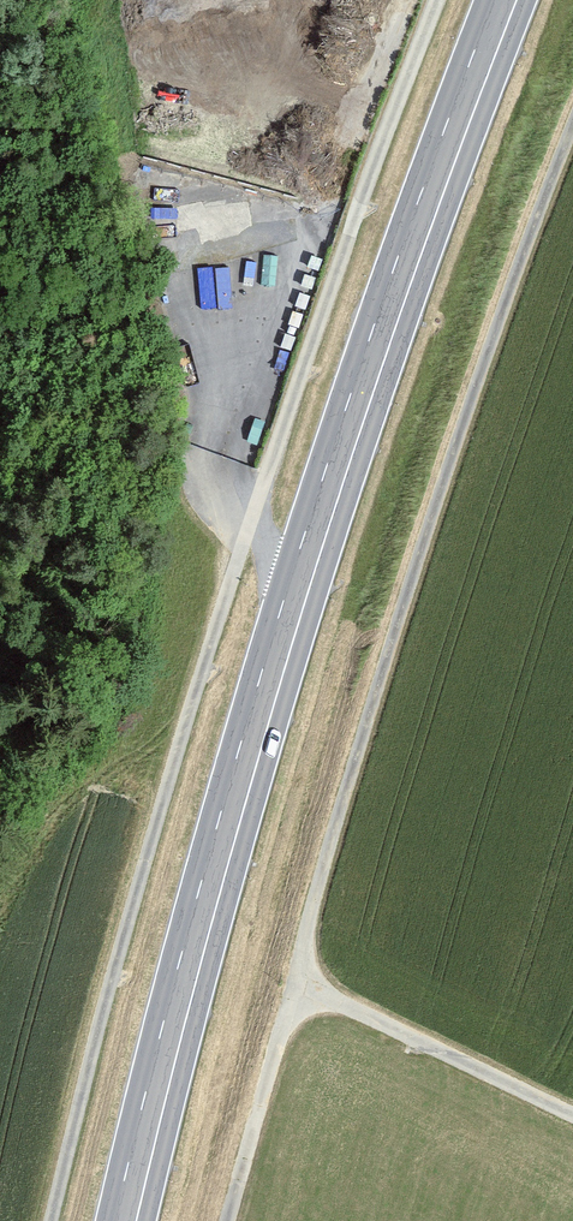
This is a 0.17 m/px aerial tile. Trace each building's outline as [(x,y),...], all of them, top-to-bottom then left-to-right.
[(232,264),(200,264),(200,303),(232,302),(232,264)]
